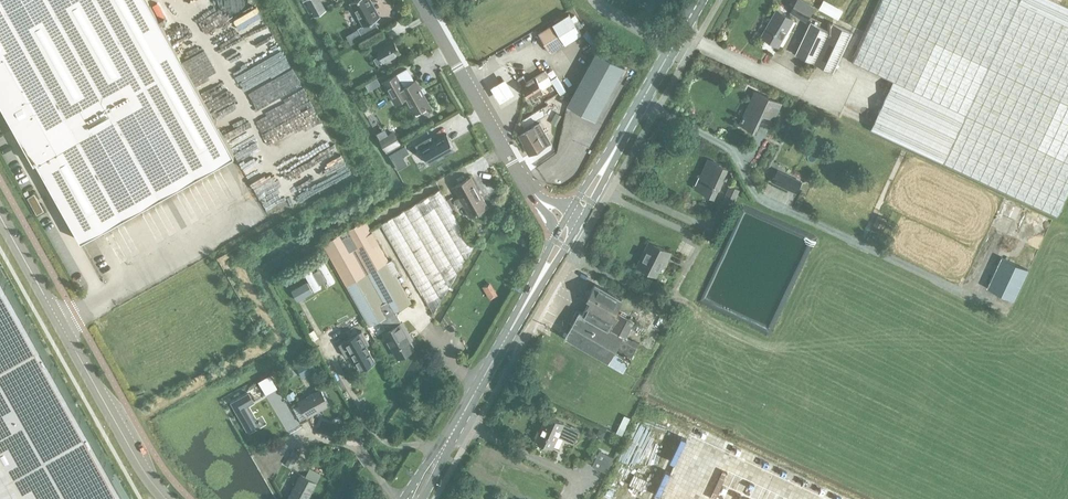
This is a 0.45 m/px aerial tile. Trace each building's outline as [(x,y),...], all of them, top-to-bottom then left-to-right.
[(34,163),(36,161),(81,240),(101,229),(108,225),(113,222),(121,218),(138,209),(145,204),(150,202),(158,197),(172,189),(180,185),(185,182),(192,178),(197,175),(204,171),(209,168),(217,164),(234,154),(148,0),(0,0),(0,102),(34,163)] [(244,7),(246,4),(247,2),(248,0),(217,0),(218,3),(219,6),(221,8),(224,10),(227,11),(230,12),(233,12),(236,12),(239,11),(242,9),(244,7)] [(321,0),(307,0),(315,16),(326,10),(321,0)] [(350,2),(351,2),(364,25),(358,27),(363,35),(378,26),(374,19),(380,16),(380,15),(380,16),(371,0),(353,0),(350,2)] [(805,0),(797,0),(791,11),(806,19),(814,5),(805,0)] [(874,13),(1000,70),(1067,101),(1067,5),(1058,0),(880,0),(874,13)] [(819,7),(838,17),(842,11),(822,1),(819,7)] [(762,36),(777,44),(777,45),(793,18),(778,9),(762,36)] [(874,13),(852,60),(894,79),(966,113),(944,162),(1058,215),(1067,193),(1067,101),(1000,70),(874,13)] [(580,33),(577,29),(581,27),(574,15),(570,17),(568,14),(538,33),(550,52),(580,33)] [(829,30),(811,21),(796,53),(832,70),(851,30),(832,22),(829,30)] [(393,39),(377,48),(381,54),(375,57),(377,63),(383,60),(384,61),(400,52),(393,39)] [(212,82),(221,78),(206,48),(187,58),(202,89),(213,83),(212,82)] [(572,95),(567,105),(596,120),(625,66),(596,50),(572,95)] [(543,88),(539,82),(549,75),(546,71),(536,77),(536,76),(527,82),(522,75),(517,79),(524,89),(529,97),(543,88)] [(406,97),(414,112),(430,104),(416,80),(405,86),(398,73),(382,81),(395,104),(406,97)] [(377,77),(365,84),(369,91),(381,84),(377,77)] [(505,77),(491,86),(500,101),(514,92),(505,77)] [(871,129),(944,162),(966,113),(894,79),(871,129)] [(772,118),(773,118),(781,102),(756,91),(747,108),(742,118),(743,119),(741,123),(755,129),(764,110),(774,115),(772,118)] [(556,112),(551,122),(556,124),(561,115),(556,112)] [(519,134),(530,153),(551,142),(540,122),(519,134)] [(431,135),(415,144),(419,151),(420,150),(422,149),(430,164),(431,163),(430,163),(432,162),(453,150),(455,149),(455,150),(456,149),(447,133),(446,133),(446,134),(434,141),(431,135)] [(406,146),(390,155),(398,170),(408,165),(404,156),(410,153),(406,146)] [(696,187),(714,195),(727,167),(709,159),(700,177),(698,176),(695,184),(697,184),(696,187)] [(777,170),(773,181),(789,188),(795,191),(797,192),(801,181),(777,170)] [(454,200),(458,206),(464,203),(471,215),(488,206),(481,194),(480,195),(475,187),(477,186),(471,176),(454,186),(460,196),(454,200)] [(730,186),(724,199),(723,200),(732,203),(738,189),(730,186)] [(474,246),(439,189),(381,223),(433,313),(474,246)] [(36,192),(29,195),(37,212),(44,209),(36,192)] [(392,259),(389,261),(365,219),(323,243),(369,326),(381,319),(396,311),(412,302),(395,273),(399,271),(392,259)] [(663,266),(670,254),(671,252),(649,240),(642,255),(644,258),(640,266),(656,274),(661,265),(663,266)] [(1029,269),(1028,268),(1001,256),(987,286),(1015,299),(1029,269)] [(2,498),(129,498),(0,272),(0,496),(2,498)] [(307,280),(291,289),(298,301),(314,292),(307,280)] [(490,281),(482,285),(490,299),(498,294),(490,281)] [(567,332),(565,336),(565,337),(608,362),(613,354),(621,358),(622,355),(630,360),(637,346),(626,341),(628,337),(626,336),(634,321),(636,322),(639,317),(632,313),(629,318),(615,310),(622,297),(595,283),(590,291),(592,293),(590,297),(588,296),(589,297),(588,299),(590,300),(583,313),(578,310),(576,310),(575,312),(577,313),(576,315),(574,314),(573,316),(574,317),(575,318),(572,325),(568,332),(567,332)] [(396,311),(381,319),(387,330),(384,332),(398,356),(413,348),(409,340),(412,338),(402,321),(402,322),(396,311)] [(314,329),(308,332),(312,340),(319,337),(314,329)] [(367,336),(364,330),(347,339),(354,351),(352,352),(362,369),(375,361),(366,344),(364,345),(361,340),(367,336)] [(296,365),(303,377),(319,368),(313,356),(296,365)] [(308,415),(328,402),(319,388),(299,400),(308,415)] [(293,390),(286,394),(289,401),(297,397),(293,390)] [(248,391),(231,401),(246,428),(255,423),(245,406),(254,401),(248,391)] [(564,422),(547,414),(536,439),(544,443),(542,447),(551,451),(558,435),(573,442),(579,430),(564,423),(564,422)] [(624,415),(616,433),(622,435),(630,418),(624,415)] [(599,429),(596,435),(603,438),(605,431),(599,429)] [(671,458),(680,462),(691,439),(683,435),(671,458)] [(298,451),(292,448),(285,464),(291,467),(298,451)] [(613,456),(599,450),(593,463),(592,465),(606,471),(607,472),(614,457),(613,456)] [(290,495),(288,498),(307,498),(317,481),(301,473),(290,495)]
